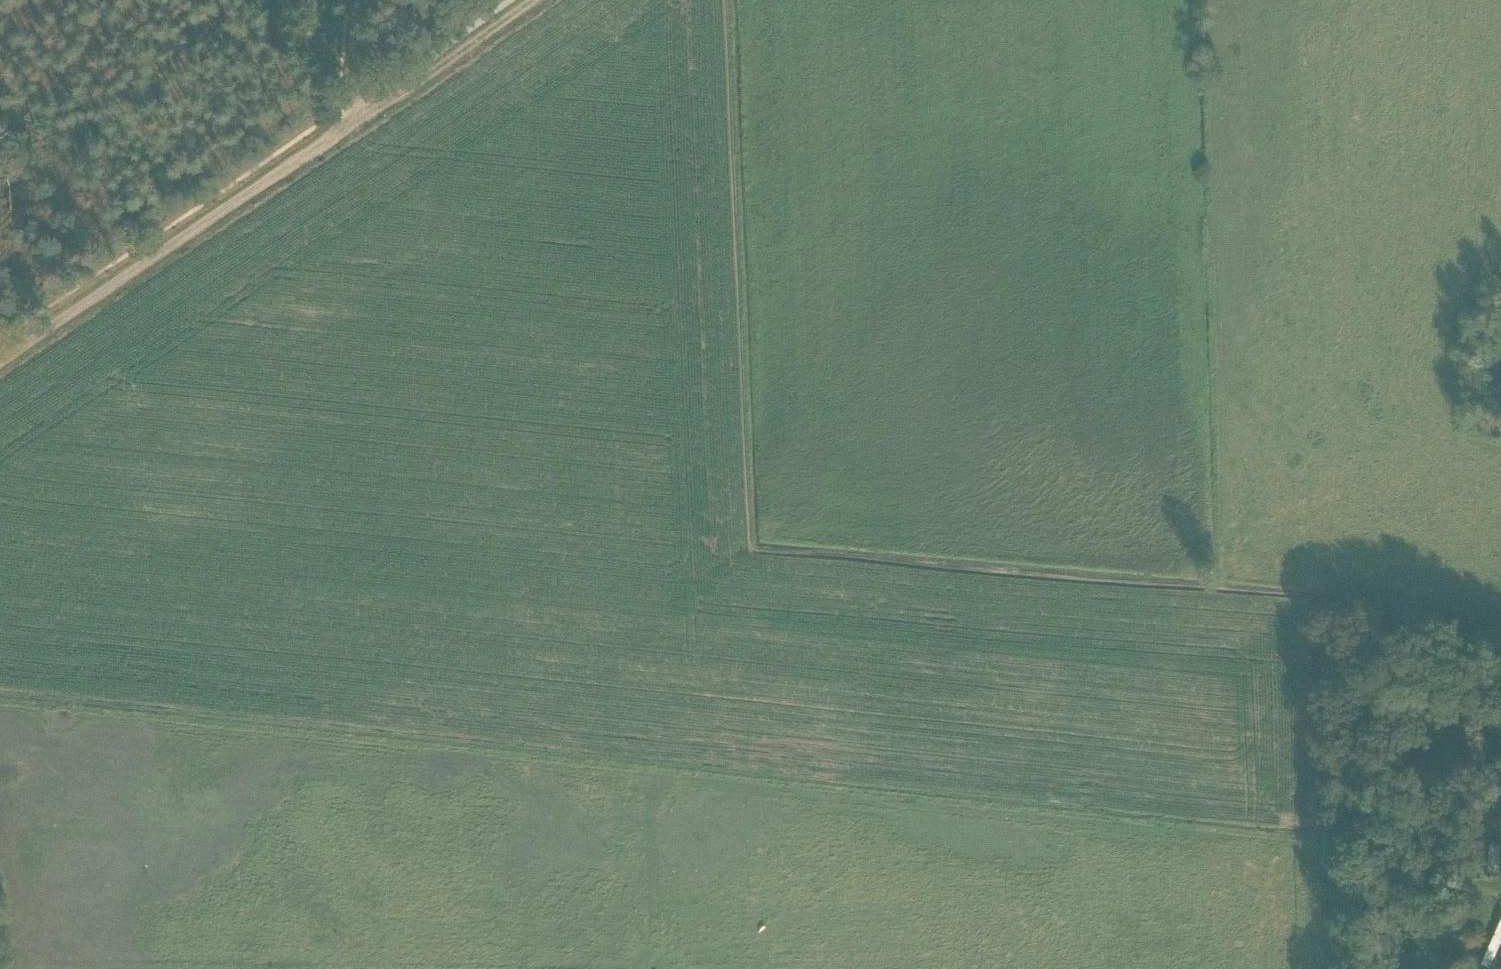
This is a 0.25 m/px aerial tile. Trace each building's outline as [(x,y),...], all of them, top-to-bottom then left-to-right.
[(1485,968),(1488,968),(1500,939),(1500,918),(1479,966),(1485,968)]
